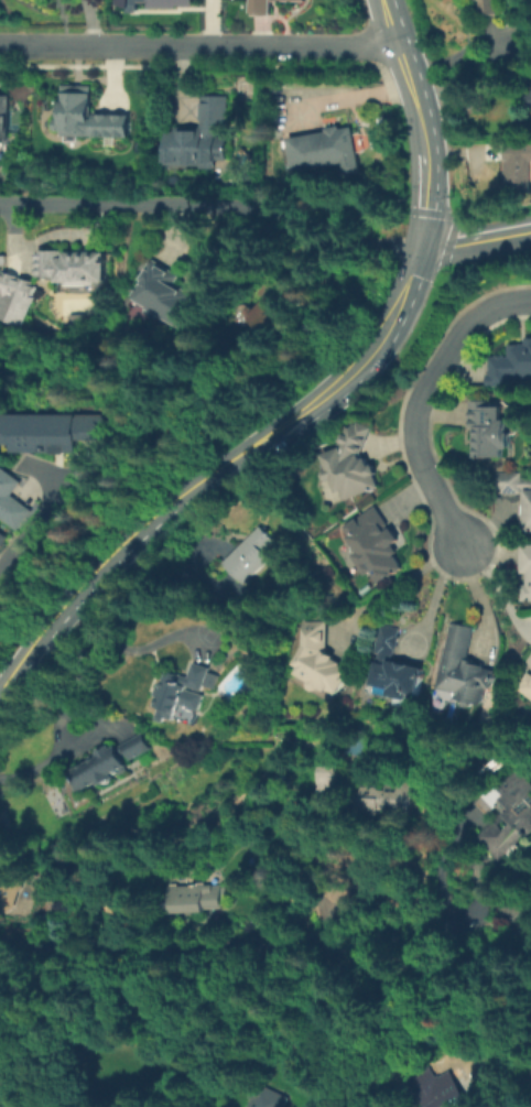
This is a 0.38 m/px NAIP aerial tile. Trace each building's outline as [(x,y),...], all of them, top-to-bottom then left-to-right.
[(119,6),(119,0),(195,0),(195,6),(178,6),(178,9),(150,8),(150,3),(141,3),(141,13),(131,13),(131,7),(119,6)] [(250,14),(251,0),(271,0),(271,14),(250,14)] [(480,14),(477,0),(494,0),(496,11),(480,14)] [(93,80),(93,109),(131,109),(131,131),(65,130),(65,124),(56,124),(56,113),(63,113),(63,80),(93,80)] [(225,130),(215,130),(215,155),(218,155),(218,163),(204,163),(204,160),(198,160),(198,165),(169,165),(170,126),(178,126),(178,123),(203,123),(203,116),(205,116),(205,113),(205,99),(203,99),(203,91),(226,91),(226,113),(225,113),(225,130)] [(291,133),(328,127),(328,123),(342,121),(342,124),(353,123),(360,169),(347,172),(345,159),(297,166),(291,133)] [(507,142),(530,142),(530,156),(524,156),(525,191),(514,191),(514,180),(496,180),(496,150),(507,150),(507,142)] [(67,247),(106,248),(106,276),(61,275),(61,272),(39,271),(40,247),(63,247),(63,252),(67,252),(67,247)] [(192,282),(186,291),(212,307),(196,333),(150,303),(151,301),(134,291),(144,275),(141,273),(152,257),(192,282)] [(21,325),(0,317),(0,299),(2,294),(0,293),(0,273),(1,270),(15,275),(14,278),(15,278),(17,275),(30,281),(29,284),(34,286),(30,295),(32,296),(21,325)] [(285,314),(269,334),(250,316),(268,297),(285,314)] [(525,335),(530,335),(530,375),(510,376),(511,383),(486,384),(486,372),(490,372),(489,355),(509,354),(509,340),(525,339),(525,335)] [(500,404),(500,417),(506,417),(506,430),(510,430),(510,445),(503,445),(503,455),(475,455),(475,425),(468,425),(468,409),(469,409),(469,399),(489,399),(489,404),(500,404)] [(14,443),(0,442),(0,412),(105,414),(105,438),(76,438),(76,452),(14,451),(14,443)] [(347,498),(344,487),(340,488),(337,476),(334,477),(329,476),(327,469),(330,465),(333,464),(327,449),(343,443),(342,443),(350,422),(355,424),(356,420),(360,421),(360,419),(375,425),(365,449),(366,455),(370,454),(373,462),(377,460),(381,470),(378,471),(382,485),(347,498)] [(17,530),(0,515),(0,464),(3,467),(6,465),(23,480),(13,492),(33,510),(17,530)] [(519,477),(530,477),(530,529),(523,529),(523,488),(519,488),(519,490),(498,490),(498,488),(489,488),(489,471),(519,470),(519,477)] [(373,504),(389,528),(391,527),(399,539),(392,543),(398,551),(392,554),(400,565),(379,579),(371,568),(366,573),(353,553),(356,550),(346,535),(350,533),(345,524),(373,504)] [(270,557),(242,584),(225,562),(262,525),(274,539),(263,550),(270,557)] [(524,549),(530,549),(530,598),(521,597),(524,549)] [(306,620),(328,619),(329,647),(338,652),(336,655),(345,660),(344,662),(355,668),(340,693),(326,684),(325,687),(319,687),(315,685),(313,681),(314,679),(300,670),(303,664),(296,661),(306,642),(306,620)] [(451,621),(472,626),(466,660),(487,663),(487,666),(498,669),(495,686),(488,685),(485,701),(479,701),(474,704),(464,703),(462,698),(456,697),(457,692),(435,687),(451,621)] [(397,634),(394,647),(391,645),(389,660),(421,666),(415,692),(408,690),(405,697),(387,693),(388,686),(368,682),(375,651),(371,650),(378,622),(395,627),(393,633),(397,634)] [(220,674),(217,686),(205,683),(204,688),(188,683),(186,687),(205,694),(201,707),(182,701),(178,712),(176,712),(175,717),(167,715),(165,720),(159,718),(163,706),(156,704),(160,694),(156,693),(159,685),(162,686),(169,669),(189,675),(195,661),(210,666),(209,670),(220,674)] [(521,688),(530,677),(530,697),(521,688)] [(177,715),(191,722),(197,710),(182,703),(177,715)] [(147,731),(154,747),(134,757),(130,749),(124,752),(131,764),(117,772),(118,775),(104,783),(102,780),(83,791),(76,779),(84,775),(79,768),(102,755),(100,750),(112,744),(115,748),(119,745),(120,747),(147,731)] [(335,766),(335,790),(314,790),(314,764),(335,766)] [(527,796),(530,801),(530,835),(503,864),(474,835),(497,811),(487,801),(511,774),(530,792),(527,796)] [(409,781),(408,814),(382,813),(382,808),(376,808),(376,813),(351,812),(353,784),(373,785),(373,789),(383,789),(383,782),(398,782),(398,780),(409,781)] [(6,914),(0,913),(0,864),(30,872),(25,889),(24,890),(20,907),(6,914)] [(220,910),(170,911),(169,884),(219,882),(220,910)] [(452,1095),(459,1106),(430,1106),(421,1093),(455,1072),(464,1087),(452,1095)] [(294,1097),(289,1106),(252,1106),(257,1096),(254,1096),(262,1081),(294,1097)]
